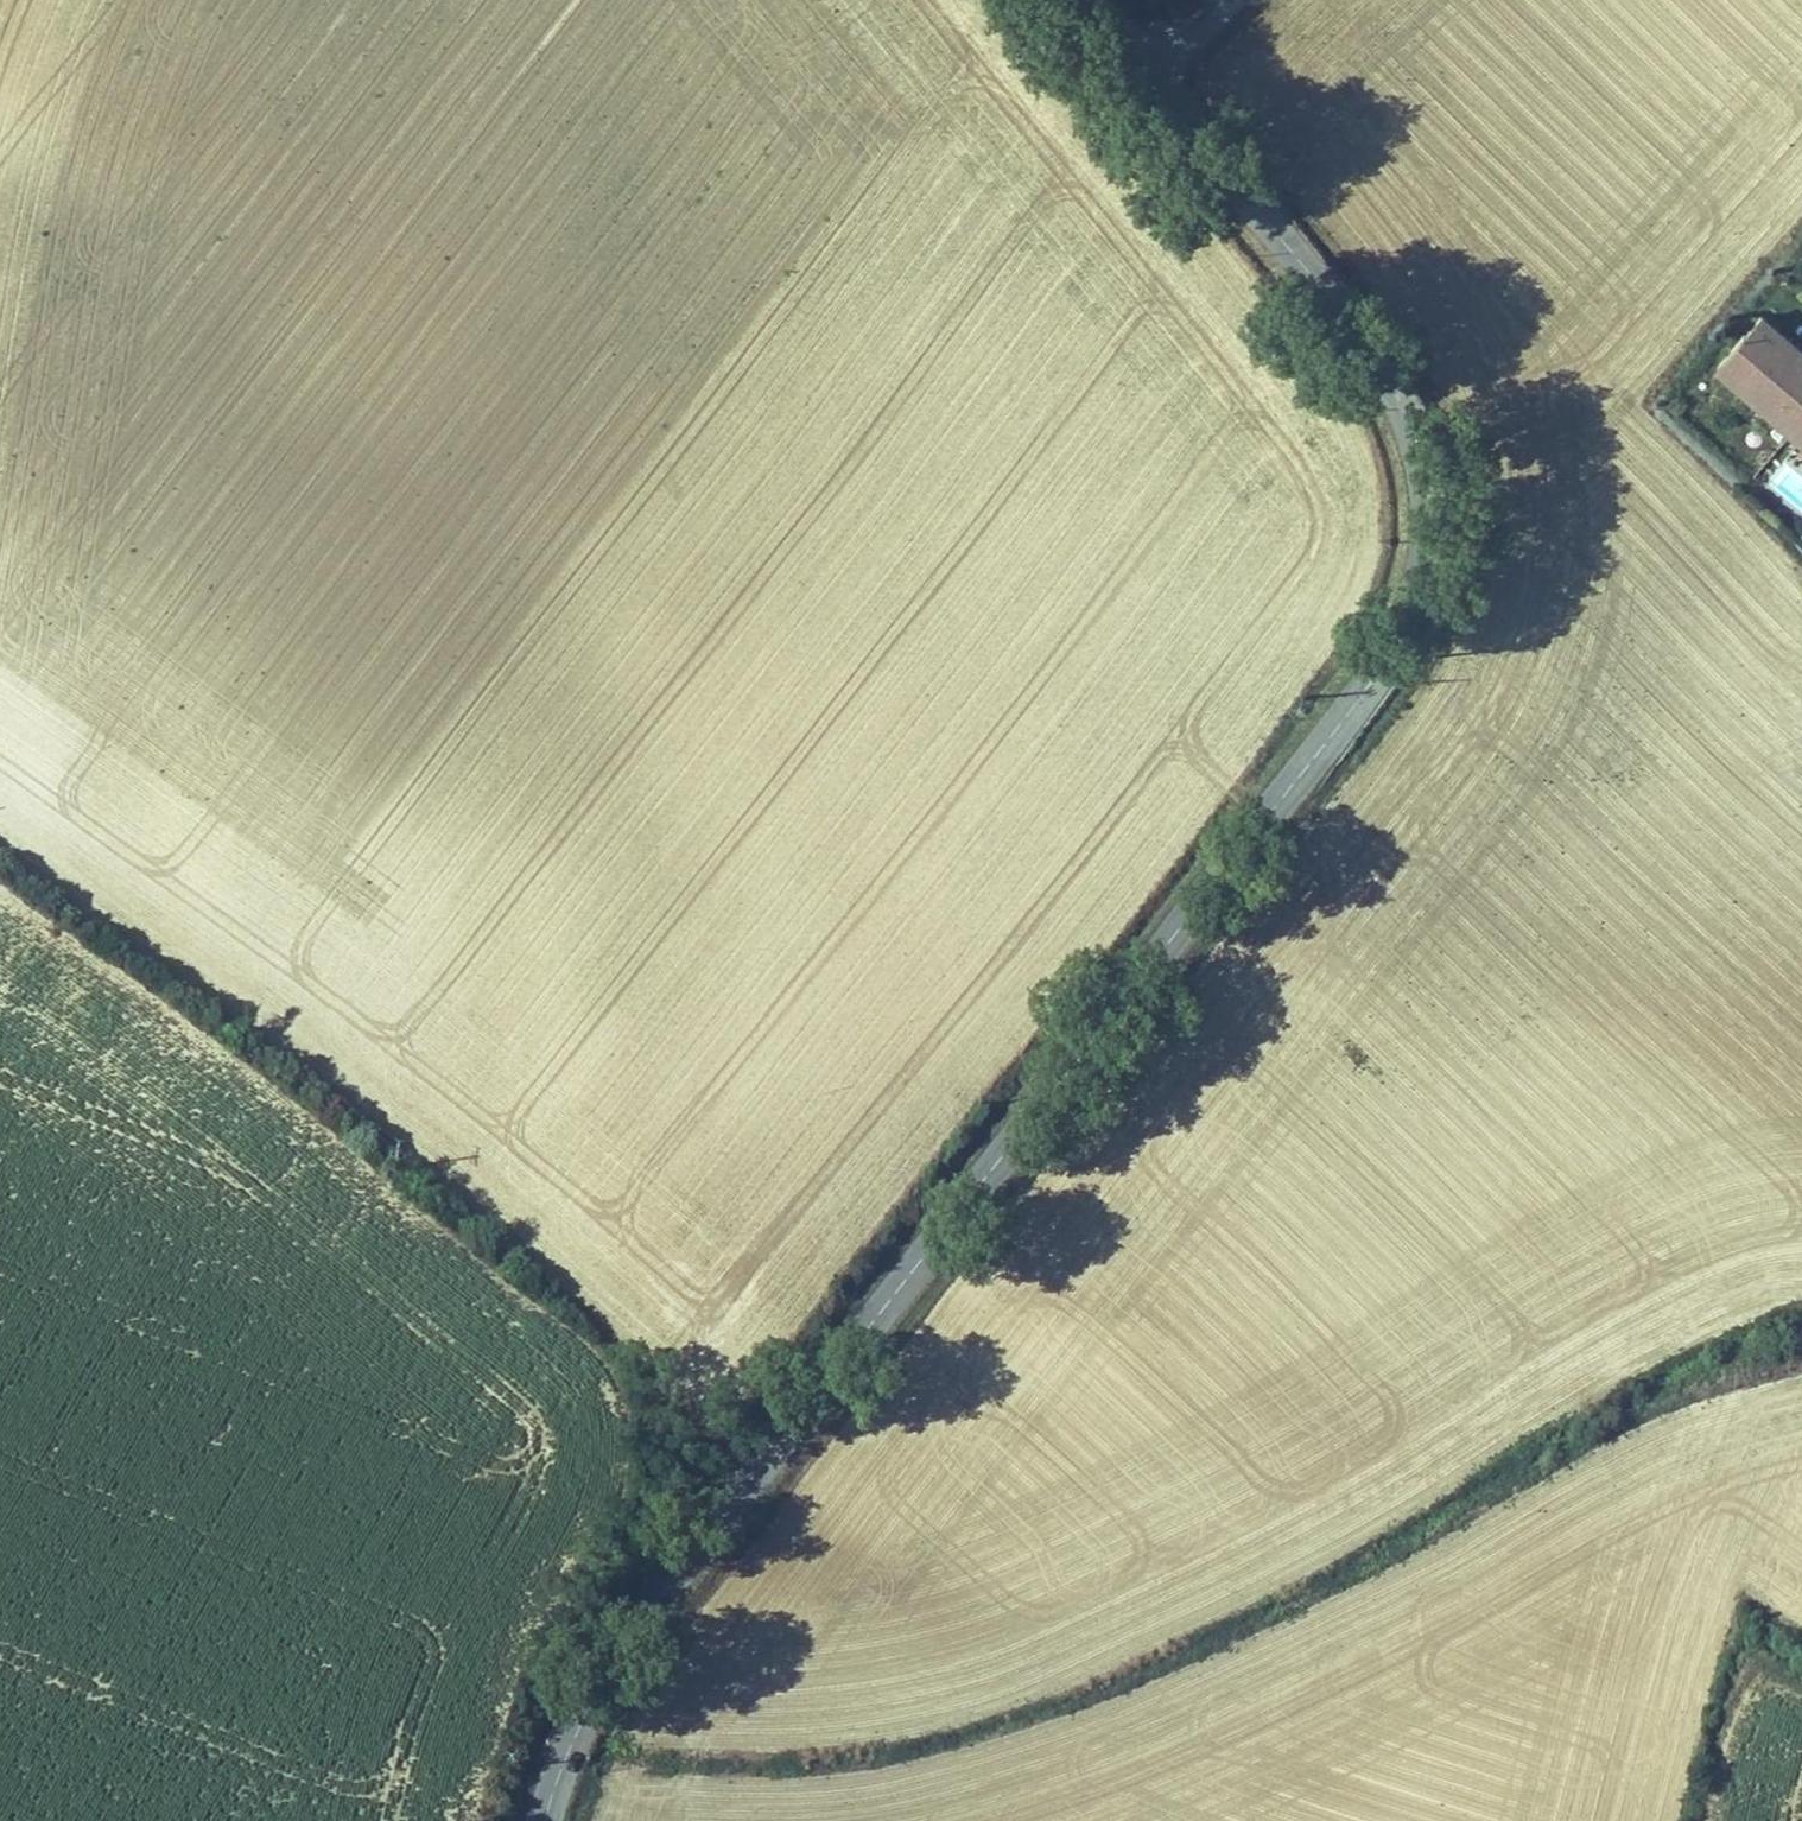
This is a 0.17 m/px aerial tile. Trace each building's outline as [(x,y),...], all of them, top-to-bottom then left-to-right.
[(1726,379),(1753,406),(1800,360),(1771,331),(1726,379)] [(1800,360),(1753,406),(1801,456),(1801,362),(1800,360)]
